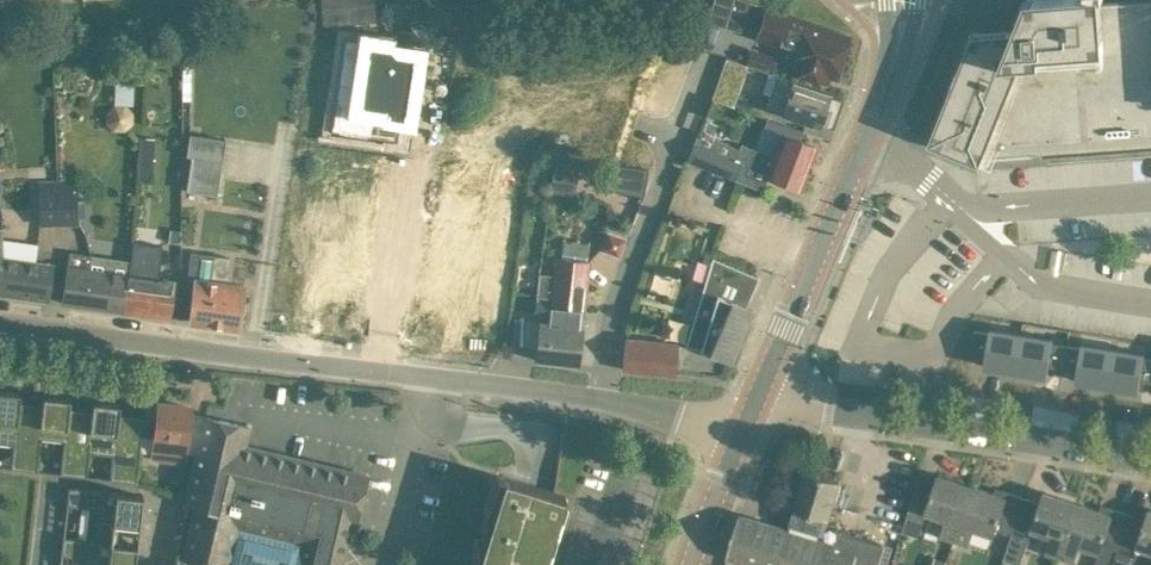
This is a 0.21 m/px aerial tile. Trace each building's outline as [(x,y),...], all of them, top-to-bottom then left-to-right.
[(321,21),(376,18),(375,0),(320,0),(321,21)] [(713,24),(744,34),(754,1),(750,0),(740,0),(740,1),(737,0),(720,0),(713,24)] [(1102,0),(1027,0),(1015,29),(974,32),(931,140),(981,161),(982,160),(988,163),(990,159),(1150,148),(1150,0),(1104,0),(1102,0)] [(767,9),(758,35),(799,48),(793,67),(807,71),(806,73),(825,79),(827,72),(835,75),(848,36),(767,9)] [(150,44),(150,58),(164,58),(164,44),(150,44)] [(347,63),(337,133),(370,138),(374,110),(408,115),(416,53),(373,48),(371,67),(347,63)] [(768,67),(771,55),(749,49),(746,60),(768,67)] [(748,64),(727,57),(719,78),(741,86),(748,64)] [(116,60),(115,103),(107,109),(106,120),(113,129),(124,130),(133,123),(134,112),(127,104),(134,104),(134,82),(145,83),(145,61),(116,60)] [(793,79),(793,80),(777,74),(766,106),(777,110),(797,117),(820,124),(830,91),(793,79)] [(687,158),(735,178),(741,160),(769,172),(768,174),(802,187),(818,145),(782,132),(774,155),(741,142),(739,147),(699,130),(687,158)] [(153,178),(154,135),(142,135),(142,178),(153,178)] [(322,178),(317,208),(369,215),(374,185),(354,182),(359,152),(310,144),(305,175),(322,178)] [(187,189),(218,194),(223,158),(192,153),(187,189)] [(431,219),(483,227),(488,197),(504,199),(509,168),(460,161),(456,192),(436,189),(431,219)] [(618,188),(620,189),(644,193),(648,169),(622,165),(618,188)] [(58,225),(57,185),(37,186),(39,225),(58,225)] [(78,224),(78,221),(78,217),(77,201),(76,185),(57,185),(58,225),(78,224)] [(340,277),(340,279),(359,282),(363,251),(344,249),(349,218),(300,211),(296,242),(312,244),(308,272),(308,273),(340,277)] [(619,253),(624,237),(608,231),(603,248),(619,253)] [(63,301),(123,309),(128,271),(93,266),(95,252),(70,248),(63,301)] [(52,275),(54,261),(5,253),(0,286),(0,292),(49,299),(52,275)] [(197,280),(194,296),(191,320),(238,326),(241,303),(244,284),(227,282),(231,256),(214,254),(210,282),(197,280)] [(558,256),(556,273),(539,272),(537,295),(553,297),(562,298),(562,304),(584,307),(589,260),(566,257),(558,256)] [(680,343),(677,365),(718,369),(723,358),(731,362),(753,309),(746,306),(759,276),(737,267),(715,257),(712,267),(710,266),(695,319),(686,344),(680,343)] [(164,276),(128,271),(123,309),(171,316),(176,278),(174,277),(176,268),(165,266),(164,276)] [(562,298),(553,297),(550,322),(539,321),(538,334),(535,358),(580,363),(584,325),(582,325),(584,307),(562,304),(562,298)] [(511,343),(525,345),(528,318),(514,317),(511,341),(511,343)] [(1003,365),(1012,366),(1018,331),(986,326),(984,336),(969,333),(967,350),(982,353),(980,363),(1002,367),(1003,365)] [(1046,363),(1060,366),(1063,348),(1049,346),(1050,337),(1018,331),(1012,366),(1022,368),(1022,370),(1044,374),(1046,363)] [(626,337),(623,368),(676,373),(677,365),(680,343),(675,342),(674,343),(650,339),(626,337)] [(1063,348),(1060,366),(1074,368),(1072,379),(1095,382),(1096,380),(1105,382),(1111,347),(1079,341),(1077,351),(1063,348)] [(1111,347),(1105,382),(1115,383),(1114,386),(1137,389),(1139,378),(1150,380),(1150,363),(1141,361),(1143,352),(1111,347)] [(15,434),(11,467),(37,470),(41,437),(40,436),(45,395),(44,395),(43,407),(21,405),(22,392),(0,390),(0,432),(15,434)] [(45,395),(40,436),(41,437),(64,439),(61,473),(87,475),(90,451),(91,442),(90,442),(93,413),(92,413),(70,410),(72,398),(45,395)] [(94,401),(92,413),(93,413),(90,442),(91,442),(90,451),(113,453),(110,478),(137,481),(140,450),(142,434),(144,415),(143,415),(142,418),(120,416),(121,404),(94,401)] [(192,406),(159,402),(155,436),(153,452),(194,456),(196,457),(206,415),(204,415),(204,416),(203,416),(191,414),(192,406)] [(206,415),(196,457),(186,501),(198,504),(186,556),(223,564),(340,564),(351,519),(356,520),(367,474),(245,444),(249,425),(206,415)] [(142,434),(140,450),(153,452),(155,436),(142,434)] [(791,502),(783,526),(789,527),(788,529),(819,539),(824,525),(826,518),(829,518),(841,480),(807,469),(796,503),(791,502)] [(566,494),(531,484),(498,473),(487,507),(483,542),(478,540),(478,539),(476,539),(474,564),(546,564),(544,564),(545,560),(548,560),(557,533),(554,532),(556,527),(558,528),(567,500),(564,499),(566,494)] [(941,535),(955,540),(973,485),(939,474),(936,484),(919,478),(912,501),(907,515),(925,521),(928,512),(947,518),(941,535)] [(973,485),(955,540),(969,545),(975,528),(995,535),(997,529),(1013,534),(1026,496),(1002,489),(1001,494),(973,485)] [(67,503),(102,507),(98,539),(98,540),(130,544),(130,545),(138,546),(140,521),(143,496),(144,494),(69,486),(67,503)] [(1047,552),(1060,556),(1079,502),(1045,491),(1041,502),(1026,496),(1013,534),(1030,540),(1034,529),(1053,535),(1047,552)] [(1079,502),(1060,556),(1075,562),(1081,545),(1099,551),(1116,557),(1118,551),(1131,513),(1107,505),(1105,511),(1079,502)] [(1150,507),(1146,519),(1131,513),(1118,551),(1135,557),(1139,546),(1150,550),(1150,508),(1150,507)] [(885,544),(885,543),(824,525),(819,539),(788,529),(789,527),(783,526),(783,527),(740,514),(728,555),(760,564),(879,564),(885,544)] [(130,545),(130,544),(98,540),(98,539),(84,538),(64,535),(61,553),(96,557),(95,564),(135,564),(138,546),(130,545)]
